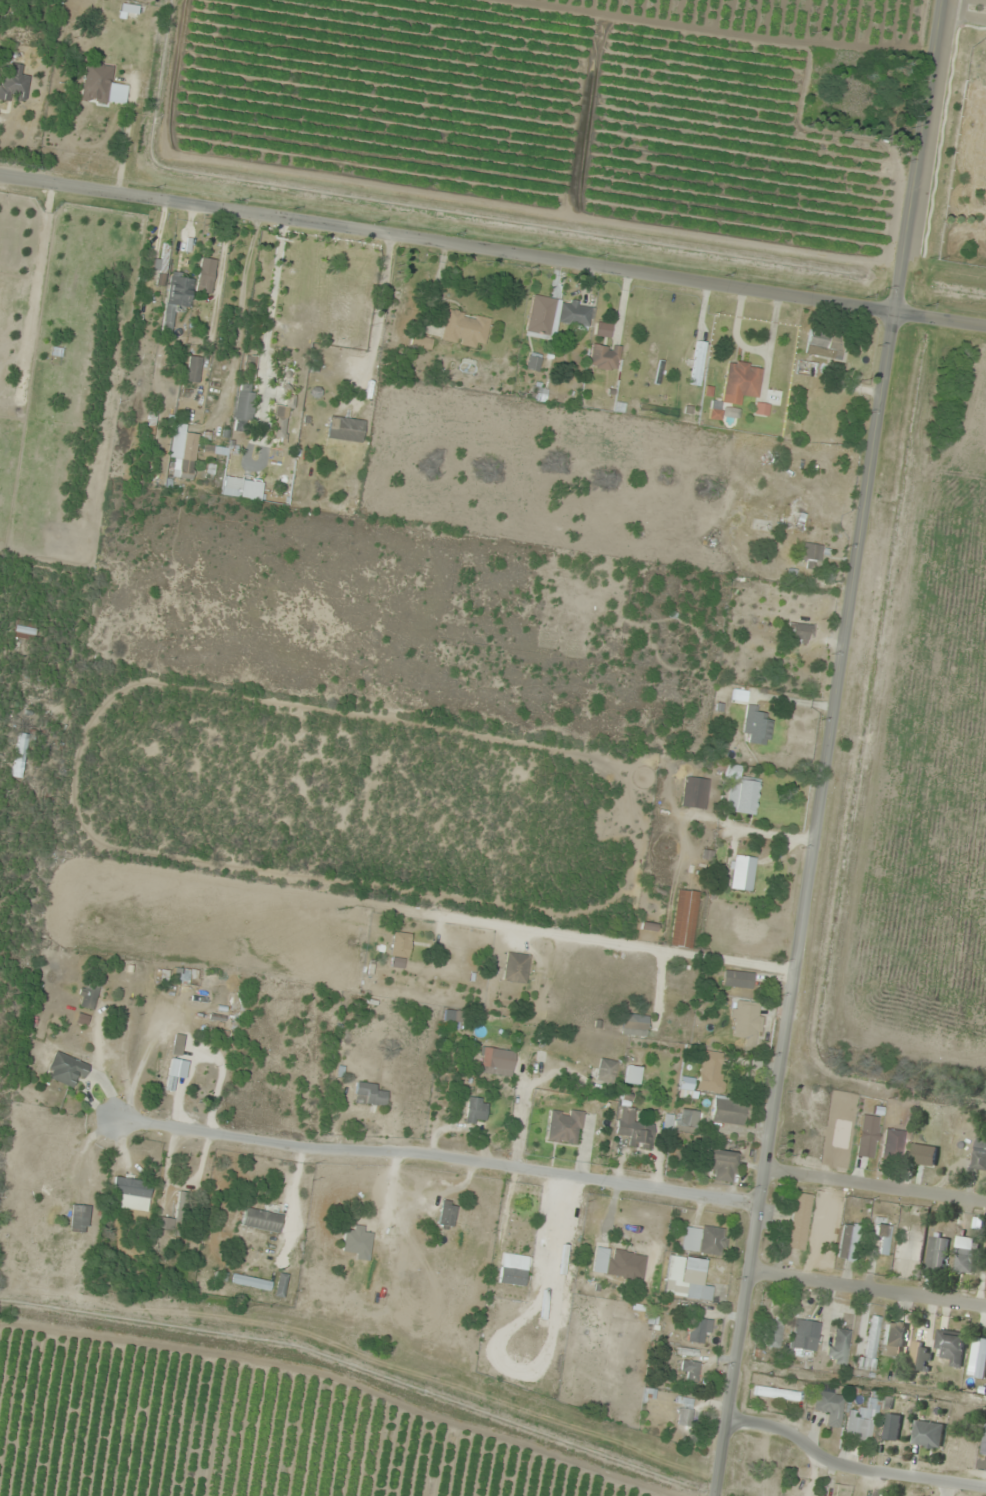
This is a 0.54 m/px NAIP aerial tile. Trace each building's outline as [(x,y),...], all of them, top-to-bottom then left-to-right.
[(113,66),(86,63),(82,99),(109,102),(113,66)] [(22,66),(12,66),(11,75),(0,74),(0,100),(27,102),(29,75),(22,75),(22,66)] [(212,293),(216,260),(201,258),(197,291),(212,293)] [(194,276),(171,272),(162,333),(171,334),(175,310),(188,312),(194,276)] [(525,335),(549,340),(557,299),(534,295),(525,335)] [(592,328),(596,305),(563,300),(559,323),(592,328)] [(442,343),(485,350),(490,318),(447,311),(442,343)] [(841,336),(808,333),(806,356),(839,359),(841,336)] [(691,385),(701,386),(707,343),(697,341),(691,385)] [(591,368),(619,368),(619,345),(591,345),(591,368)] [(527,369),(540,371),(542,355),(529,353),(527,369)] [(186,382),(199,383),(202,358),(188,357),(186,382)] [(762,365),(727,360),(721,402),(741,405),(742,396),(758,398),(762,365)] [(550,390),(534,387),(531,399),(548,403),(550,390)] [(253,432),(253,392),(236,392),(236,432),(253,432)] [(768,404),(755,405),(755,416),(769,415),(768,404)] [(283,439),(293,409),(279,405),(269,434),(283,439)] [(364,421),(330,417),(328,438),(362,442),(364,421)] [(177,478),(194,480),(198,435),(182,433),(177,478)] [(204,457),(227,459),(228,448),(205,445),(204,457)] [(221,495),(261,501),(263,482),(224,476),(221,495)] [(822,545),(803,543),(800,566),(819,569),(822,545)] [(811,623),(789,623),(789,644),(811,644),(811,623)] [(34,629),(15,627),(14,638),(33,640),(34,629)] [(742,733),(751,734),(749,743),(768,746),(773,718),(763,716),(765,707),(747,704),(742,733)] [(14,776),(22,778),(30,737),(22,736),(14,776)] [(708,779),(684,778),(683,808),(707,810),(708,779)] [(754,812),(759,782),(738,779),(732,808),(754,812)] [(755,857),(733,855),(731,888),(753,890),(755,857)] [(700,892),(677,889),(670,945),(693,948),(700,892)] [(390,966),(407,968),(411,934),(393,932),(390,966)] [(527,983),(530,955),(508,953),(505,981),(527,983)] [(191,970),(176,968),(174,982),(188,984),(191,970)] [(753,973),(725,970),(724,985),(752,989),(753,973)] [(77,1005),(93,1010),(100,987),(84,982),(77,1005)] [(731,1035),(743,1036),(743,1044),(758,1046),(763,1002),(735,999),(731,1035)] [(459,1011),(446,1010),(445,1020),(459,1021),(459,1011)] [(647,1036),(649,1017),(624,1014),(621,1033),(647,1036)] [(184,1035),(174,1034),(171,1054),(181,1056),(184,1035)] [(512,1070),(515,1051),(470,1044),(468,1064),(512,1070)] [(45,1075),(72,1088),(77,1077),(83,1080),(89,1065),(57,1051),(45,1075)] [(724,1052),(700,1051),(699,1091),(723,1092),(724,1052)] [(614,1084),(620,1062),(602,1057),(596,1079),(614,1084)] [(639,1085),(642,1067),(628,1064),(625,1082),(639,1085)] [(378,1084),(357,1082),(355,1103),(386,1106),(387,1090),(377,1089),(378,1084)] [(465,1123),(486,1125),(488,1098),(467,1096),(465,1123)] [(743,1126),(747,1103),(716,1099),(712,1121),(743,1126)] [(584,1111),(551,1107),(547,1142),(580,1146),(584,1111)] [(636,1107),(619,1107),(619,1136),(629,1136),(629,1146),(653,1146),(654,1123),(636,1123),(636,1107)] [(664,1130),(696,1135),(699,1111),(677,1108),(676,1116),(666,1115),(664,1130)] [(858,1146),(875,1149),(878,1126),(861,1124),(858,1146)] [(899,1159),(906,1132),(888,1128),(881,1155),(899,1159)] [(937,1147),(912,1143),(909,1163),(934,1167),(937,1147)] [(739,1154),(707,1148),(703,1168),(715,1170),(713,1179),(734,1183),(739,1154)] [(974,1151),(972,1170),(985,1172),(985,1153),(974,1151)] [(148,1212),(152,1182),(115,1177),(112,1195),(122,1196),(120,1208),(148,1212)] [(193,1193),(178,1192),(176,1219),(158,1217),(158,1233),(190,1235),(193,1193)] [(811,1194),(794,1192),(788,1248),(805,1250),(811,1194)] [(437,1225),(453,1228),(458,1203),(442,1200),(437,1225)] [(71,1231),(88,1232),(90,1206),(73,1204),(71,1231)] [(242,1226),(279,1233),(283,1214),(245,1207),(242,1226)] [(728,1230),(685,1223),(681,1250),(724,1257),(728,1230)] [(856,1261),(859,1224),(842,1223),(839,1259),(856,1261)] [(881,1254),(891,1253),(889,1224),(874,1225),(874,1239),(880,1239),(881,1254)] [(344,1252),(352,1252),(352,1259),(371,1259),(371,1232),(364,1232),(364,1226),(354,1226),(354,1231),(344,1231),(344,1252)] [(927,1272),(945,1273),(947,1237),(929,1237),(927,1272)] [(975,1238),(957,1238),(955,1273),(974,1274),(975,1238)] [(591,1273),(642,1282),(647,1254),(611,1248),(611,1247),(596,1245),(591,1273)] [(529,1256),(502,1253),(499,1284),(526,1287),(529,1256)] [(713,1287),(679,1281),(677,1295),(711,1300),(713,1287)] [(859,1358),(857,1368),(872,1371),(882,1317),(873,1316),(865,1359),(859,1358)] [(707,1344),(709,1319),(691,1317),(688,1342),(707,1344)] [(791,1348),(816,1352),(820,1323),(795,1319),(791,1348)] [(781,1321),(764,1321),(764,1347),(781,1347),(781,1321)] [(880,1354),(900,1358),(906,1324),(886,1321),(880,1354)] [(830,1363),(848,1363),(848,1329),(830,1329),(830,1363)] [(964,1366),(962,1333),(936,1334),(937,1352),(945,1352),(946,1367),(964,1366)] [(908,1369),(926,1374),(933,1346),(915,1341),(908,1369)] [(697,1359),(681,1359),(681,1371),(687,1372),(687,1382),(697,1382),(697,1359)] [(844,1395),(834,1394),(835,1387),(827,1385),(826,1392),(816,1391),(814,1412),(828,1414),(827,1427),(840,1429),(844,1395)] [(799,1392),(756,1386),(755,1395),(797,1401),(799,1392)] [(679,1426),(692,1426),(692,1398),(679,1398),(679,1426)] [(844,1437),(871,1440),(874,1420),(846,1417),(844,1437)] [(901,1422),(881,1420),(879,1440),(898,1442),(901,1422)] [(911,1445),(940,1451),(945,1426),(916,1420),(911,1445)]
